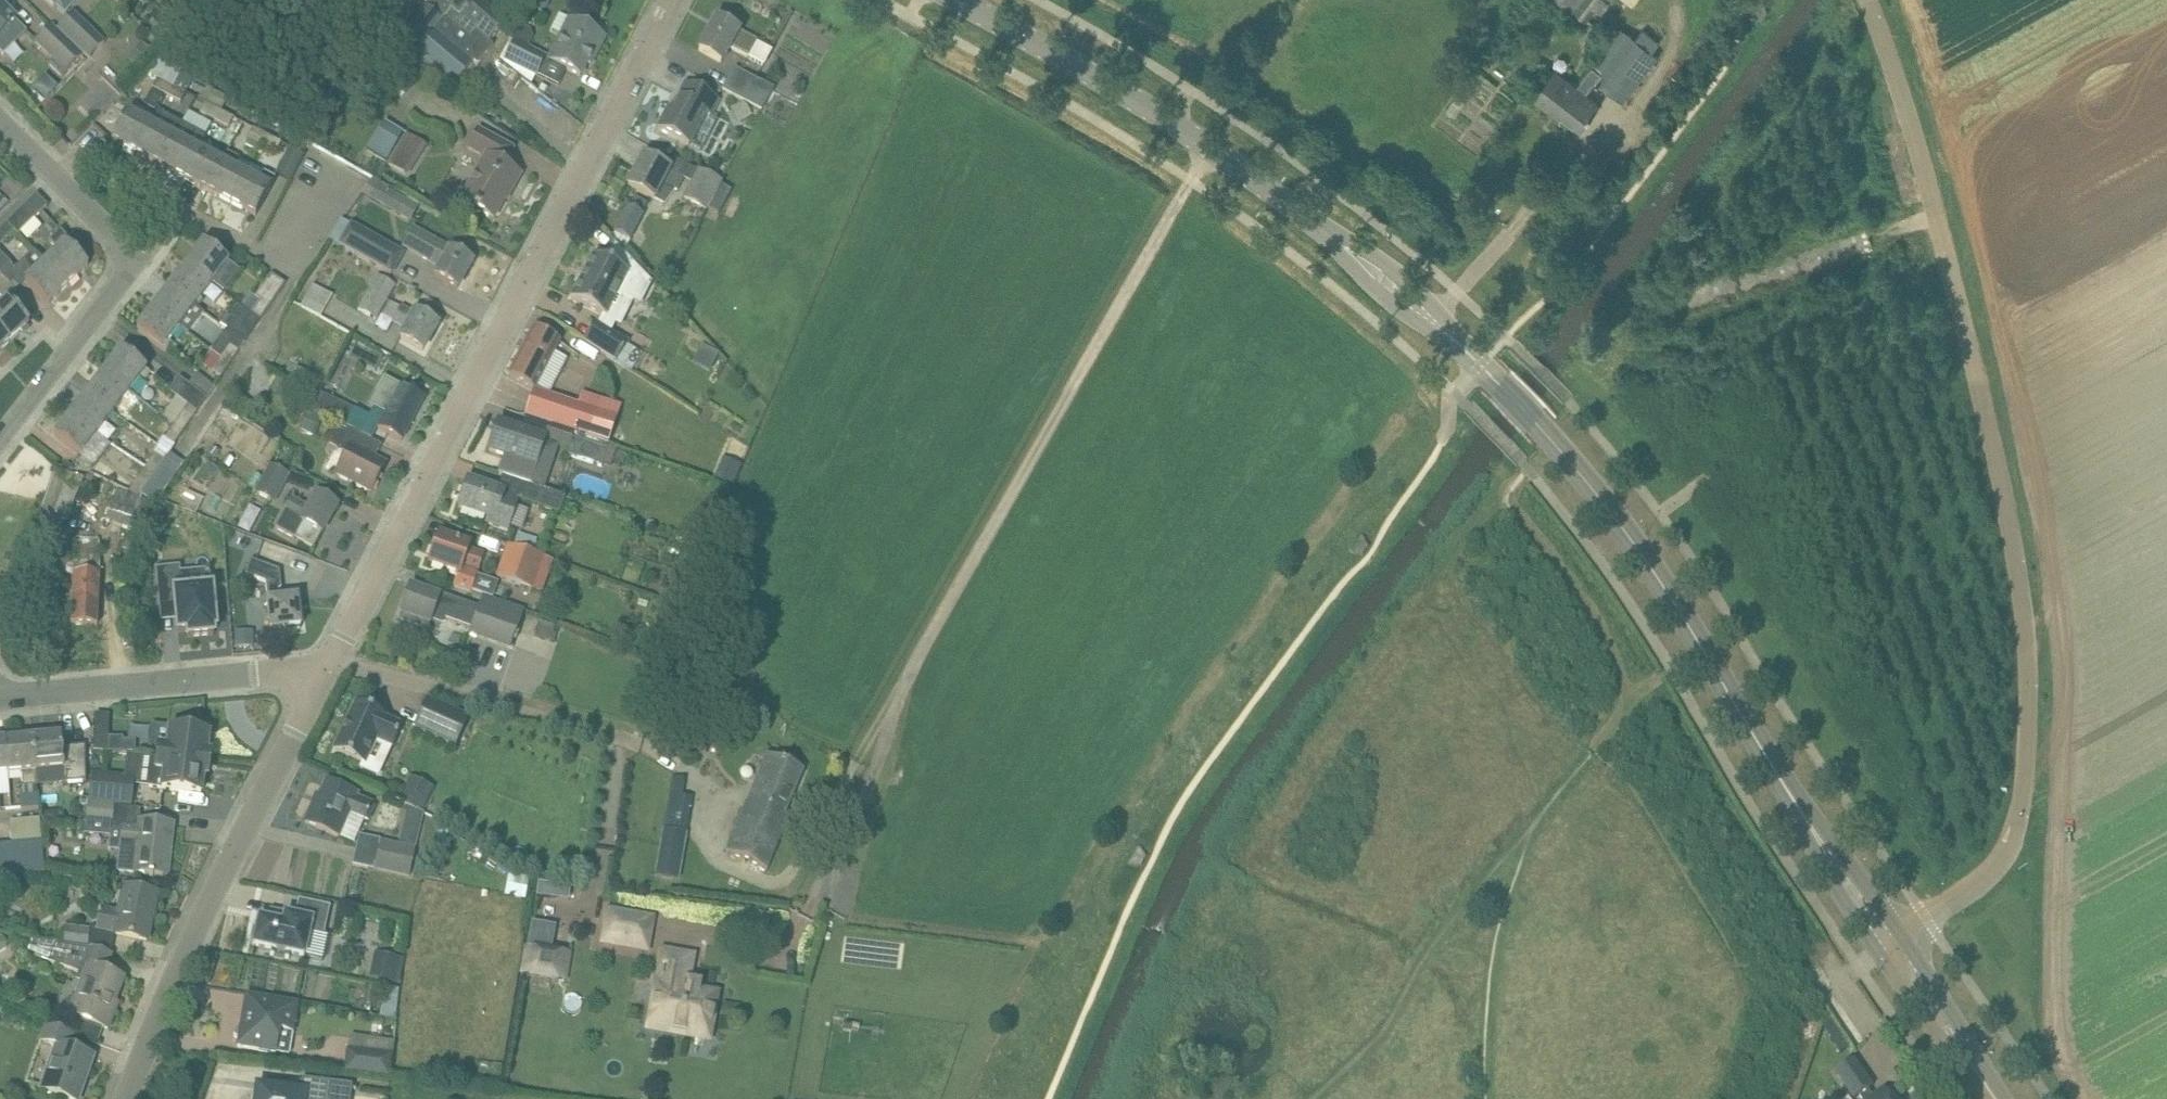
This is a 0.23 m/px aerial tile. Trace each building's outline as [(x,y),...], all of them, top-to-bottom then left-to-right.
[(446,15),(459,0),(428,0),(446,15)] [(480,0),(459,0),(446,15),(445,16),(470,39),(476,31),(490,42),(507,23),(480,0)] [(1612,0),(1560,0),(1587,20),(1595,9),(1601,13),(1612,0)] [(1764,2),(1762,0),(1750,16),(1753,19),(1762,19),(1768,11),(1764,2)] [(3,55),(26,32),(14,20),(15,19),(0,5),(0,52),(3,55)] [(441,19),(425,6),(398,37),(414,51),(441,19)] [(74,12),(58,29),(89,60),(105,43),(74,12)] [(550,57),(549,60),(580,76),(586,64),(591,55),(595,56),(605,37),(572,21),(559,14),(551,29),(561,35),(550,57)] [(772,52),(757,43),(757,42),(716,19),(699,50),(721,62),(729,49),(747,59),(748,58),(763,67),(772,52)] [(82,58),(51,27),(36,42),(67,73),(82,58)] [(1595,81),(1623,102),(1657,56),(1653,52),(1660,43),(1643,30),(1636,39),(1621,27),(1576,88),(1555,71),(1535,97),(1550,108),(1552,106),(1580,127),(1597,104),(1585,95),(1595,81)] [(454,84),(474,62),(435,28),(416,51),(454,84)] [(506,59),(537,74),(547,55),(515,39),(506,59)] [(761,111),(773,90),(735,69),(723,89),(761,111)] [(153,87),(166,94),(171,85),(157,78),(153,87)] [(719,101),(686,83),(678,98),(680,99),(674,112),(668,109),(658,129),(699,151),(716,119),(711,116),(719,101)] [(181,102),(186,93),(171,85),(166,94),(181,102)] [(151,90),(144,104),(155,110),(163,96),(151,90)] [(200,113),(214,120),(220,110),(205,103),(200,113)] [(136,152),(151,123),(127,110),(112,140),(136,152)] [(214,120),(228,127),(234,117),(220,110),(214,120)] [(151,123),(136,152),(160,165),(182,123),(158,111),(152,123),(151,123)] [(383,121),(371,144),(390,154),(404,132),(383,121)] [(182,123),(160,165),(184,178),(199,148),(206,136),(182,123)] [(248,138),(262,145),(267,135),(252,128),(248,138)] [(513,149),(494,138),(478,130),(469,147),(486,157),(462,201),(493,219),(509,191),(511,192),(521,174),(504,165),(513,149)] [(397,148),(388,163),(408,175),(426,145),(405,133),(397,148)] [(267,135),(262,145),(276,153),(281,143),(267,135)] [(223,161),(199,148),(184,178),(208,190),(223,161)] [(304,155),(290,148),(276,172),(290,180),(304,155)] [(232,203),(247,174),(234,167),(239,158),(227,152),(223,161),(208,190),(232,203)] [(644,157),(628,187),(648,197),(654,200),(665,205),(675,192),(678,193),(685,179),(669,171),(669,170),(663,166),(644,157)] [(247,174),(232,203),(256,216),(271,186),(275,178),(264,172),(260,180),(247,174)] [(720,184),(719,184),(700,173),(685,199),(706,211),(707,208),(720,184)] [(364,195),(412,220),(422,202),(374,177),(364,195)] [(720,184),(707,208),(718,215),(732,191),(720,184)] [(36,194),(6,223),(14,231),(18,235),(48,206),(36,194)] [(630,240),(643,215),(628,207),(614,232),(630,240)] [(351,221),(338,244),(392,275),(405,252),(351,221)] [(6,223),(0,229),(0,245),(14,231),(6,223)] [(473,261),(450,248),(414,227),(404,244),(440,265),(435,275),(458,288),(473,261)] [(58,250),(46,262),(45,262),(68,285),(88,266),(67,244),(70,240),(61,230),(49,241),(58,250)] [(187,264),(214,284),(223,272),(227,276),(234,266),(230,263),(203,242),(187,264)] [(594,255),(571,299),(606,317),(618,294),(640,306),(642,307),(653,284),(615,243),(606,261),(594,255)] [(45,262),(46,262),(33,249),(13,268),(48,304),(68,285),(45,262)] [(10,264),(0,254),(0,274),(10,264)] [(170,285),(197,306),(214,284),(187,264),(170,285)] [(271,274),(270,275),(255,297),(260,302),(251,314),(239,305),(230,317),(226,315),(219,325),(245,343),(285,284),(271,274)] [(394,284),(377,274),(358,309),(376,318),(394,284)] [(332,295),(313,284),(301,305),(321,317),(332,295)] [(197,306),(170,285),(153,307),(180,327),(188,333),(204,313),(196,307),(197,306)] [(0,306),(0,332),(9,342),(29,322),(7,299),(0,306)] [(390,302),(383,315),(406,327),(401,337),(423,350),(438,323),(415,311),(413,314),(390,302)] [(164,349),(180,327),(153,307),(137,328),(164,349)] [(617,361),(628,343),(595,322),(584,340),(617,361)] [(534,327),(508,376),(534,390),(535,390),(535,389),(542,376),(555,383),(569,358),(555,351),(560,341),(534,327)] [(0,332),(0,351),(9,342),(0,332)] [(220,357),(230,365),(239,351),(229,344),(220,357)] [(714,368),(720,351),(704,345),(698,362),(714,368)] [(104,371),(131,391),(148,370),(121,349),(104,371)] [(230,365),(220,357),(211,350),(201,362),(221,378),(230,365)] [(88,392),(114,413),(131,391),(104,371),(88,392)] [(168,390),(178,397),(197,411),(207,398),(179,376),(168,390)] [(424,397),(385,376),(369,405),(387,414),(380,428),(402,440),(424,397)] [(241,382),(225,403),(247,419),(262,397),(241,382)] [(534,390),(525,416),(549,424),(575,433),(588,437),(589,435),(597,412),(597,411),(617,417),(621,406),(582,393),(579,402),(578,404),(539,391),(535,389),(535,390),(534,390)] [(88,392),(71,414),(98,434),(114,413),(88,392)] [(325,394),(316,410),(345,425),(354,409),(325,394)] [(197,411),(178,397),(163,417),(174,425),(183,432),(197,411)] [(81,456),(98,434),(71,414),(54,435),(81,456)] [(498,422),(488,449),(505,455),(499,473),(529,484),(545,489),(560,444),(544,438),(529,433),(498,422)] [(549,424),(544,438),(560,444),(569,447),(567,454),(602,465),(609,445),(588,437),(575,433),(549,424)] [(183,432),(174,425),(165,438),(174,445),(183,432)] [(382,445),(362,435),(347,427),(336,449),(346,454),(337,473),(371,491),(385,464),(375,458),(382,445)] [(617,452),(614,461),(623,464),(627,455),(617,452)] [(165,461),(152,480),(140,498),(129,491),(117,488),(104,521),(106,521),(103,527),(107,528),(109,523),(142,534),(156,503),(184,462),(171,453),(165,461)] [(155,454),(142,472),(152,480),(165,461),(155,454)] [(290,474),(269,464),(254,493),(275,502),(290,474)] [(152,480),(142,472),(129,491),(140,498),(152,480)] [(57,473),(47,506),(75,515),(86,481),(57,473)] [(468,479),(458,506),(490,517),(487,525),(507,532),(509,526),(521,530),(528,510),(516,506),(518,502),(503,497),(505,492),(468,479)] [(558,514),(564,497),(523,483),(517,498),(521,500),(520,500),(558,514)] [(337,505),(318,495),(317,494),(308,508),(292,499),(276,528),(295,538),(304,522),(322,532),(337,505)] [(438,534),(429,561),(459,571),(454,585),(470,591),(483,554),(468,549),(469,544),(438,534)] [(1364,537),(1360,534),(1346,553),(1349,555),(1362,556),(1368,547),(1364,537)] [(547,558),(508,544),(496,577),(535,590),(547,558)] [(100,555),(96,555),(74,554),(71,625),(97,626),(100,555)] [(266,582),(270,630),(301,627),(297,597),(282,598),(279,570),(250,559),(245,574),(266,582)] [(177,606),(179,632),(189,631),(189,637),(215,635),(215,629),(217,629),(215,606),(219,605),(218,591),(214,592),(213,587),(183,590),(181,566),(157,568),(161,607),(177,606)] [(524,610),(484,595),(480,607),(440,593),(439,596),(410,586),(401,612),(403,612),(400,618),(426,628),(429,621),(431,622),(432,620),(443,624),(445,618),(472,627),(470,632),(511,647),(524,610)] [(456,745),(469,717),(426,699),(414,727),(456,745)] [(357,705),(336,750),(380,769),(389,748),(390,749),(401,726),(384,718),(357,705)] [(209,734),(170,729),(167,748),(159,747),(157,758),(209,764),(210,753),(206,753),(209,734)] [(46,736),(32,737),(36,771),(63,769),(64,784),(86,782),(86,745),(71,747),(70,735),(61,736),(61,735),(59,735),(57,730),(48,731),(46,736)] [(109,736),(94,735),(93,750),(108,751),(109,736)] [(5,740),(8,774),(22,772),(23,794),(20,794),(21,809),(39,807),(36,771),(32,737),(5,740)] [(109,737),(109,752),(136,753),(136,741),(123,741),(123,737),(109,737)] [(767,755),(758,775),(725,852),(767,870),(790,816),(784,814),(803,770),(767,755)] [(209,764),(157,758),(153,757),(149,787),(201,794),(203,775),(208,775),(209,764)] [(135,779),(92,774),(89,799),(132,804),(135,779)] [(428,809),(437,782),(411,775),(403,801),(428,809)] [(357,794),(347,790),(327,781),(317,806),(313,804),(306,822),(339,836),(349,812),(365,819),(372,805),(355,798),(357,794)] [(86,819),(113,823),(115,805),(89,802),(86,819)] [(424,813),(407,806),(397,846),(381,842),(375,868),(409,875),(424,813)] [(172,824),(151,821),(140,820),(140,828),(122,826),(119,850),(117,870),(164,875),(166,850),(170,851),(172,824)] [(657,873),(678,876),(686,834),(665,831),(657,873)] [(45,872),(42,841),(26,842),(29,874),(45,872)] [(26,842),(11,844),(14,875),(29,874),(26,842)] [(11,844),(0,845),(0,877),(14,875),(11,844)] [(539,883),(537,896),(553,898),(554,885),(539,883)] [(157,893),(135,889),(124,887),(119,913),(101,909),(97,928),(115,932),(115,934),(147,941),(157,893)] [(330,906),(320,904),(299,899),(295,917),(275,912),(273,921),(259,918),(253,945),(272,949),(270,955),(289,959),(290,953),(304,956),(310,931),(324,934),(330,906)] [(605,937),(648,945),(652,919),(609,911),(605,937)] [(532,923),(523,972),(565,980),(569,954),(551,950),(556,927),(532,923)] [(64,926),(62,943),(88,947),(90,930),(64,926)] [(41,941),(35,956),(48,961),(79,973),(86,976),(83,983),(77,998),(74,997),(71,998),(68,1000),(66,1005),(66,1008),(69,1011),(71,1012),(71,1014),(78,1017),(88,1021),(103,1027),(108,1029),(115,1011),(112,1009),(115,1001),(124,978),(106,971),(112,955),(110,954),(88,947),(62,943),(55,942),(41,941)] [(709,1039),(710,1030),(717,994),(699,990),(700,983),(689,981),(693,956),(664,951),(658,983),(657,983),(649,1028),(694,1036),(709,1039)] [(386,955),(381,980),(394,983),(400,958),(386,955)] [(381,1010),(397,1011),(399,990),(385,987),(381,1010)] [(298,1004),(247,995),(246,995),(241,1024),(234,1035),(239,1038),(237,1046),(276,1053),(278,1041),(279,1041),(281,1031),(293,1033),(298,1004)] [(53,1027),(47,1025),(41,1041),(57,1047),(42,1089),(70,1098),(78,1098),(93,1057),(69,1048),(73,1034),(53,1027)] [(392,1055),(392,1054),(346,1049),(343,1073),(389,1078),(392,1055)] [(1885,1087),(1873,1095),(1869,1088),(1874,1084),(1855,1057),(1835,1071),(1854,1098),(1855,1098),(1859,1096),(1861,1098),(1893,1098),(1885,1087)] [(328,1086),(304,1083),(303,1094),(258,1088),(257,1098),(326,1098),(328,1086)]
